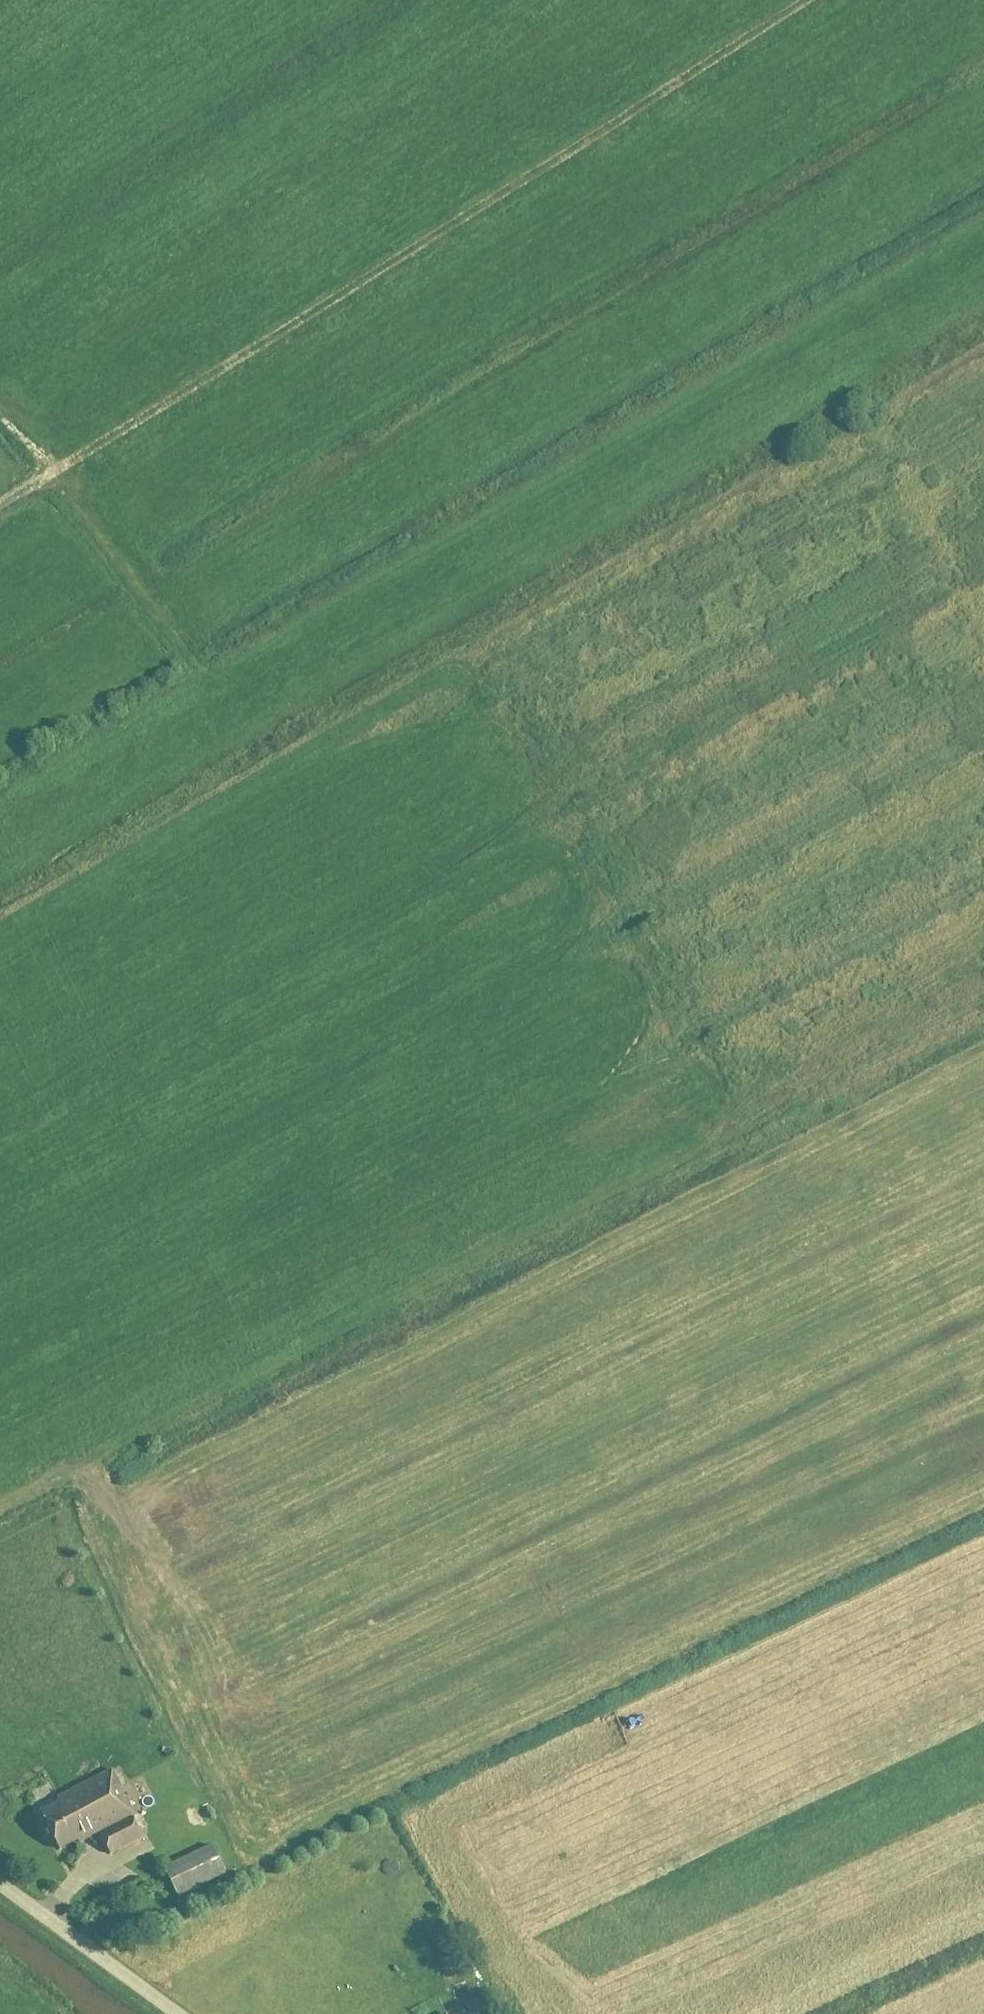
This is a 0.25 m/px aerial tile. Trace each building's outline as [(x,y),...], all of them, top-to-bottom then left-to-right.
[(141,1842),(132,1821),(134,1819),(113,1772),(58,1798),(60,1802),(41,1810),(58,1848),(76,1840),(78,1844),(98,1834),(109,1857),(141,1842)] [(177,1898),(226,1874),(212,1846),(163,1869),(177,1898)] [(413,1959),(421,1972),(433,1965),(424,1951),(413,1959)]
